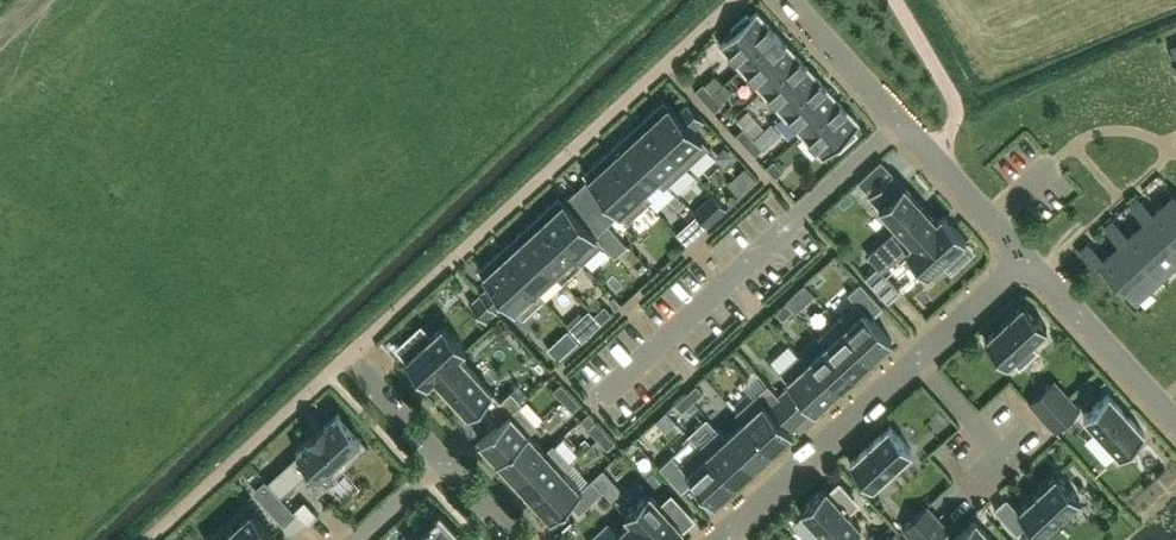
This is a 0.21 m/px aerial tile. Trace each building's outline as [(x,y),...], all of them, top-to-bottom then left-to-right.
[(734,32),(720,45),(741,67),(777,34),(756,11),(750,17),(747,13),(730,29),(734,32)] [(777,34),(741,67),(761,89),(797,56),(777,34)] [(797,56),(761,89),(782,111),(818,78),(797,56)] [(695,90),(704,101),(713,93),(723,84),(714,75),(704,84),(703,83),(695,90)] [(818,78),(782,112),(802,134),(838,100),(818,78)] [(704,101),(714,112),(722,104),(713,93),(704,101)] [(838,100),(802,134),(823,157),(836,144),(840,148),(856,132),(853,129),(859,123),(838,100)] [(650,122),(689,164),(709,147),(693,129),(702,120),(703,121),(704,121),(687,102),(686,103),(687,104),(678,113),(668,103),(669,104),(650,122)] [(689,164),(650,122),(629,141),(668,184),(689,164)] [(735,134),(745,145),(753,138),(743,127),(735,134)] [(745,145),(755,156),(763,148),(753,138),(745,145)] [(668,184),(629,141),(610,158),(650,201),(668,184)] [(650,201),(610,158),(589,178),(588,177),(587,177),(588,178),(576,189),(608,224),(619,213),(627,221),(650,201)] [(775,178),(783,170),(773,160),(765,167),(775,178)] [(743,165),(721,182),(733,198),(755,180),(743,165)] [(892,173),(868,195),(912,244),(937,222),(892,173)] [(563,201),(543,220),(583,262),(603,243),(596,235),(608,224),(576,189),(564,200),(563,199),(562,200),(563,201)] [(1131,207),(1144,222),(1148,218),(1175,248),(1175,194),(1175,193),(1153,213),(1140,199),(1131,207)] [(706,226),(717,216),(710,208),(699,218),(701,221),(706,226)] [(937,222),(912,244),(905,250),(927,274),(966,239),(944,215),(937,222)] [(705,226),(696,216),(685,226),(694,236),(705,226)] [(1106,230),(1119,245),(1123,241),(1156,277),(1175,258),(1175,248),(1148,218),(1144,222),(1128,236),(1116,221),(1106,230)] [(583,262),(543,220),(523,239),(554,273),(562,282),(583,262)] [(554,273),(523,239),(504,256),(536,290),(554,273)] [(1091,244),(1081,253),(1095,268),(1099,264),(1131,299),(1156,277),(1123,241),(1119,245),(1104,258),(1091,244)] [(536,290),(504,256),(483,275),(482,274),(491,285),(481,294),(480,292),(479,293),(481,294),(495,310),(497,312),(497,311),(496,310),(506,301),(522,318),(544,298),(536,290)] [(877,266),(865,277),(888,302),(900,291),(877,266)] [(856,302),(837,319),(872,358),(892,340),(871,317),(882,307),(860,282),(848,293),(856,302)] [(672,313),(682,306),(672,290),(662,297),(672,313)] [(798,290),(786,301),(795,312),(808,300),(798,290)] [(495,310),(481,294),(470,304),(469,302),(468,303),(486,322),(486,321),(485,320),(495,310)] [(782,319),(793,310),(786,301),(775,311),(782,319)] [(1047,327),(1025,303),(985,340),(1007,364),(1013,358),(1019,366),(1036,350),(1030,343),(1047,327)] [(612,313),(604,305),(593,314),(601,323),(612,313)] [(570,327),(582,340),(600,323),(589,310),(570,327)] [(837,319),(817,337),(825,346),(853,376),(872,358),(837,319)] [(466,349),(444,325),(405,360),(427,384),(435,377),(459,356),(466,349)] [(816,336),(798,352),(800,353),(807,362),(835,392),(853,376),(825,346),(816,336)] [(807,362),(800,353),(779,372),(790,385),(779,395),(801,420),(813,409),(814,411),(835,392),(807,362)] [(459,356),(435,377),(468,414),(479,405),(497,425),(518,405),(519,406),(522,403),(511,391),(500,401),(459,356)] [(588,374),(603,382),(610,369),(595,360),(588,374)] [(1069,397),(1053,380),(1029,402),(1044,420),(1045,419),(1069,397)] [(553,390),(563,401),(571,393),(561,383),(553,390)] [(768,383),(735,412),(743,421),(771,451),(791,433),(792,434),(792,433),(790,430),(801,420),(779,395),(768,383)] [(685,394),(692,402),(703,392),(696,384),(685,394)] [(572,411),(580,404),(571,393),(563,401),(572,411)] [(1120,455),(1144,433),(1107,393),(1083,415),(1120,455)] [(692,402),(685,394),(674,404),(682,412),(692,402)] [(1069,397),(1045,419),(1055,431),(1079,409),(1069,397)] [(479,441),(497,460),(496,461),(497,462),(498,461),(528,434),(537,426),(519,406),(518,405),(497,425),(479,441)] [(666,411),(655,421),(665,431),(676,422),(666,411)] [(368,446),(338,413),(325,426),(322,423),(307,437),(310,439),(296,452),(297,453),(286,464),(268,481),(281,496),(311,468),(326,484),(368,446)] [(587,428),(597,439),(605,431),(596,421),(587,428)] [(771,451),(743,421),(726,437),(754,467),(771,451)] [(890,426),(850,463),(872,487),(912,450),(890,426)] [(718,428),(699,446),(734,485),(754,467),(726,437),(718,428)] [(615,442),(605,431),(597,439),(607,449),(615,442)] [(514,479),(544,451),(528,434),(498,461),(514,479)] [(514,479),(533,499),(563,472),(572,464),(553,443),(544,451),(514,479)] [(734,485),(699,446),(679,464),(671,455),(659,466),(682,491),(693,480),(715,504),(716,504),(715,502),(734,485)] [(603,469),(592,479),(607,495),(617,485),(603,469)] [(533,499),(550,517),(548,518),(549,519),(568,502),(581,491),(580,490),(563,472),(533,499)] [(1006,498),(994,509),(1017,534),(1028,523),(1040,535),(1079,499),(1057,475),(1018,511),(1006,498)] [(581,491),(568,502),(579,514),(603,491),(592,479),(580,490),(581,491)] [(824,487),(800,509),(828,539),(847,539),(861,527),(844,508),(854,499),(840,483),(829,493),(824,487)] [(293,511),(271,486),(259,498),(281,522),(293,511)] [(648,539),(673,539),(683,530),(648,492),(624,514),(631,521),(648,539)] [(927,506),(902,528),(913,539),(937,517),(927,506)] [(216,539),(269,539),(275,534),(251,508),(216,539)] [(937,517),(913,539),(936,539),(948,529),(937,517)] [(974,519),(951,539),(993,539),(974,519)] [(610,539),(648,539),(631,521),(610,539)] [(419,539),(455,539),(450,535),(450,536),(438,522),(419,539)]
